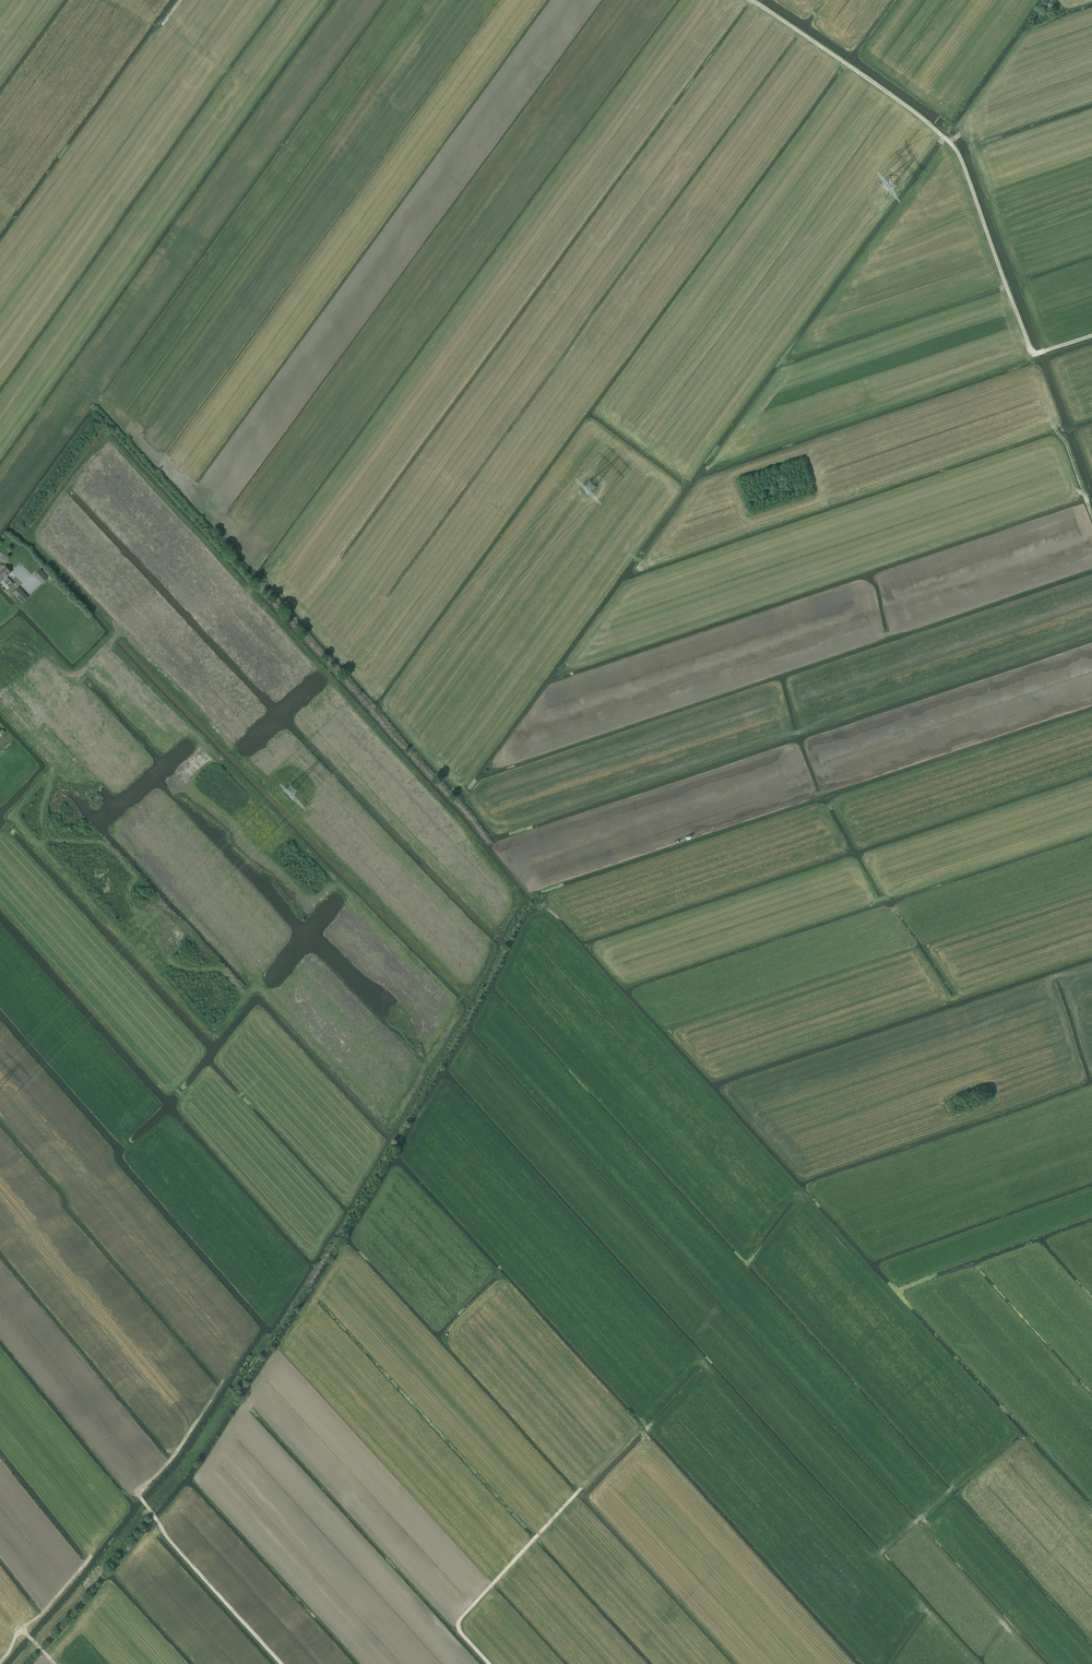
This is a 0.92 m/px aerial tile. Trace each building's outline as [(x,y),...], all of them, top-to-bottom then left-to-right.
[(5,566),(0,570),(0,579),(2,581),(6,585),(11,581),(6,576),(11,572),(5,566)] [(40,569),(34,575),(42,583),(48,577),(40,569)] [(18,587),(13,592),(22,602),(28,597),(18,587)]
